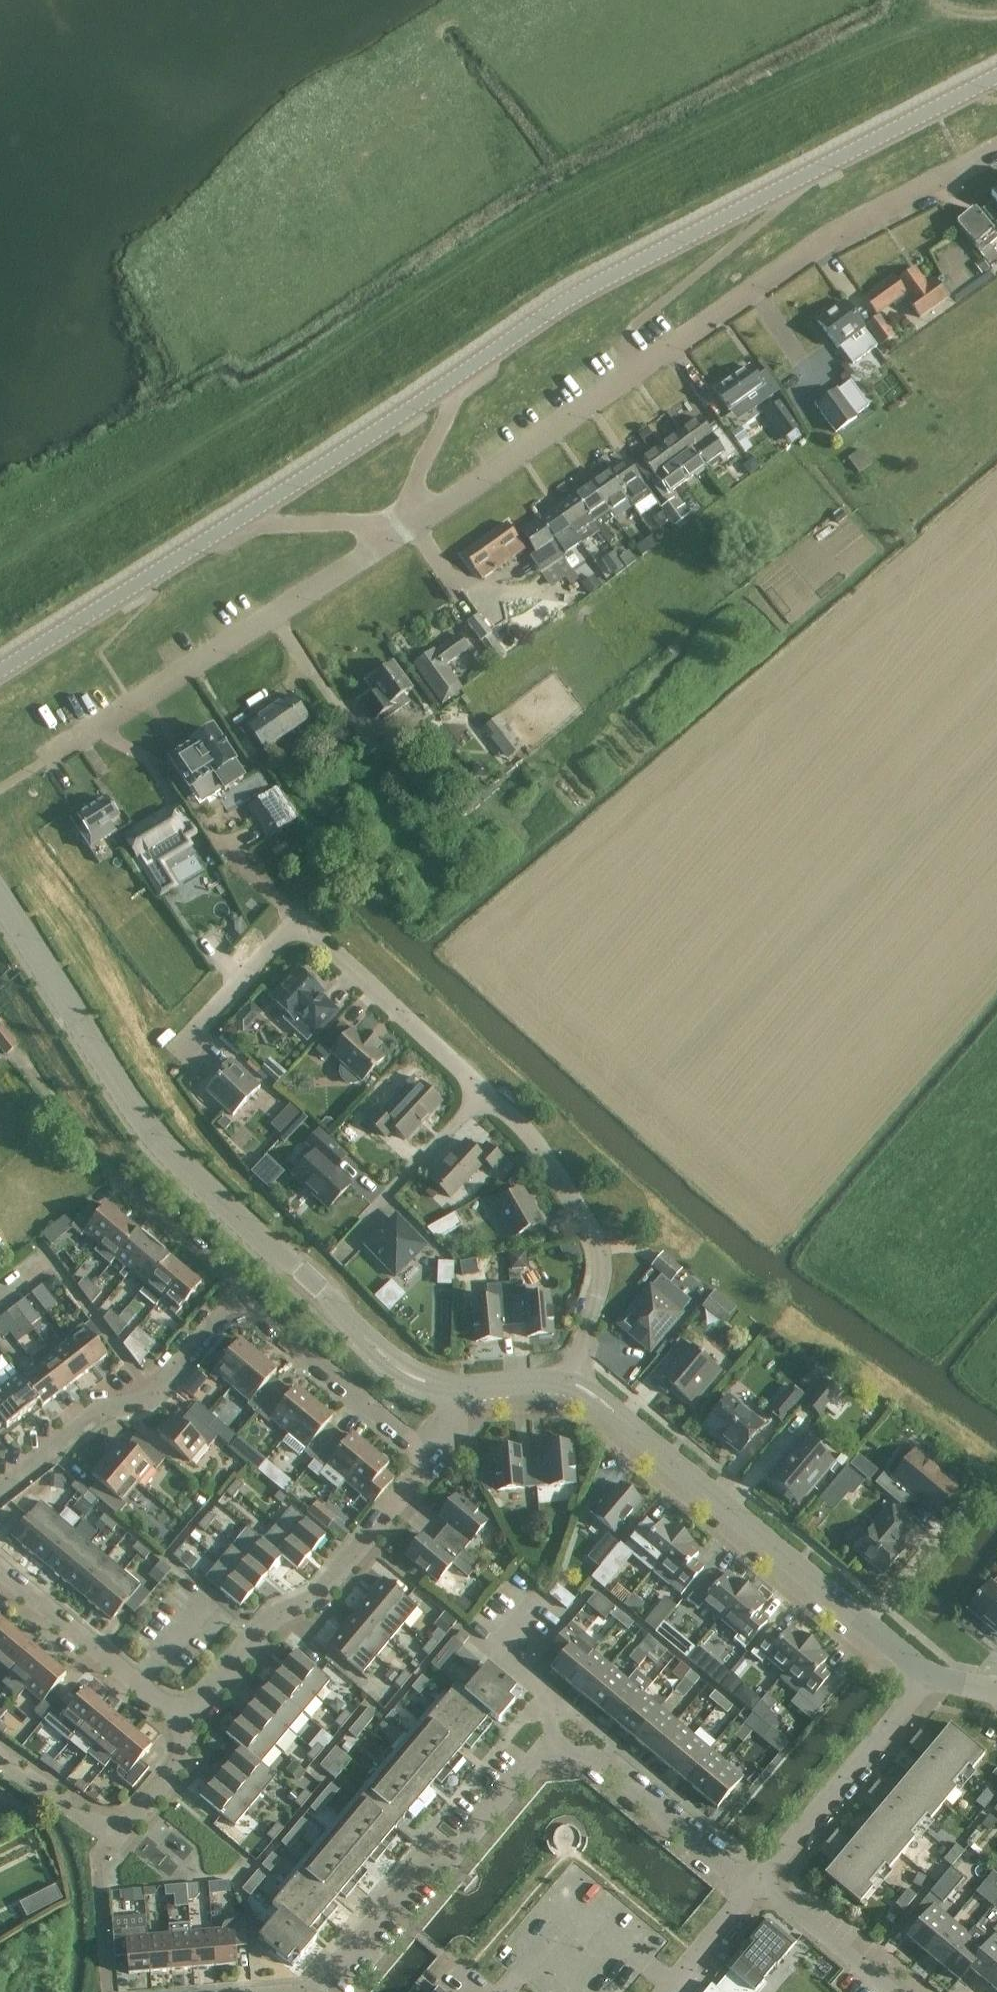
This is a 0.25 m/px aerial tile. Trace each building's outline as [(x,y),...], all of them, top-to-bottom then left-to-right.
[(976,211),(975,210),(956,225),(989,265),(995,260),(996,262),(996,255),(993,250),(990,246),(996,240),(996,238),(976,211)] [(982,259),(974,265),(982,275),(990,269),(982,259)] [(897,283),(899,285),(909,299),(907,300),(920,318),(947,298),(935,280),(927,286),(915,270),(897,283)] [(892,278),(864,299),(876,316),(905,294),(892,278)] [(844,303),(818,322),(838,349),(839,348),(853,365),(872,351),(878,347),(844,303)] [(897,336),(880,314),(868,324),(884,345),(897,336)] [(731,379),(714,392),(728,411),(746,399),(754,411),(780,392),(765,372),(757,378),(751,370),(750,368),(731,379)] [(868,406),(849,381),(838,389),(815,406),(836,434),(858,418),(856,416),(868,406)] [(781,401),(762,414),(782,442),(786,439),(794,433),(799,440),(804,437),(799,429),(800,429),(781,401)] [(714,423),(707,429),(699,418),(680,432),(693,450),(719,430),(714,423)] [(692,450),(705,467),(706,466),(711,470),(718,465),(717,459),(719,457),(723,463),(736,454),(719,430),(693,450),(692,450)] [(680,432),(678,434),(663,444),(661,446),(674,464),(692,450),(693,450),(680,432)] [(656,436),(654,437),(661,446),(663,444),(656,436)] [(674,464),(661,446),(642,460),(649,468),(643,472),(649,481),(654,477),(655,477),(674,464)] [(692,450),(674,464),(655,477),(657,480),(652,483),(663,498),(693,476),(697,478),(703,473),(702,469),(705,467),(692,450)] [(848,459),(859,474),(872,464),(861,450),(848,459)] [(753,460),(743,467),(751,476),(760,469),(753,460)] [(628,461),(609,474),(632,507),(650,494),(628,461)] [(609,474),(606,477),(591,487),(609,512),(614,519),(615,519),(632,507),(609,474)] [(605,525),(614,519),(609,512),(591,487),(572,500),(595,534),(599,532),(608,543),(614,538),(605,525)] [(673,499),(661,507),(674,526),(689,514),(684,506),(679,508),(673,499)] [(572,500),(555,511),(579,546),(595,534),(572,500)] [(572,553),(565,558),(564,556),(579,546),(555,511),(540,522),(539,521),(538,522),(556,547),(560,552),(565,559),(562,561),(573,576),(576,581),(577,580),(569,569),(578,563),(572,553)] [(841,511),(833,517),(839,525),(847,518),(841,511)] [(666,518),(657,523),(665,534),(673,529),(666,518)] [(570,585),(576,581),(573,576),(562,561),(565,559),(560,552),(556,547),(538,522),(516,537),(507,524),(463,555),(481,580),(531,546),(536,553),(529,558),(539,572),(540,572),(549,585),(551,588),(565,578),(570,585)] [(642,541),(634,546),(642,556),(649,551),(643,544),(642,541)] [(602,561),(612,576),(620,571),(609,555),(602,561)] [(593,576),(582,584),(589,595),(600,587),(593,576)] [(506,655),(484,623),(478,614),(466,623),(496,663),(506,655)] [(468,649),(458,635),(435,652),(434,650),(414,665),(442,704),(456,694),(451,688),(458,684),(445,666),(468,649)] [(675,645),(667,650),(672,657),(680,652),(675,645)] [(379,690),(359,704),(373,723),(383,716),(386,721),(409,704),(404,698),(412,692),(392,664),(371,679),(379,690)] [(308,721),(291,696),(246,727),(263,752),(308,721)] [(483,730),(505,759),(524,745),(500,717),(483,730)] [(194,746),(170,761),(189,791),(214,775),(225,792),(243,780),(234,766),(235,765),(213,730),(212,731),(192,744),(194,746)] [(475,764),(474,778),(488,779),(489,767),(489,765),(488,765),(475,764)] [(529,779),(535,787),(546,780),(540,772),(529,779)] [(278,788),(255,802),(275,834),(298,820),(278,788)] [(73,822),(80,833),(85,830),(90,838),(119,819),(106,799),(77,818),(78,819),(73,822)] [(169,809),(124,836),(134,853),(137,857),(131,861),(139,875),(145,871),(146,873),(164,862),(191,845),(182,831),(169,809)] [(298,969),(270,999),(288,1016),(284,1020),(299,1035),(306,1027),(314,1035),(315,1036),(338,1012),(320,996),(323,993),(298,969)] [(232,1023),(243,1034),(261,1014),(250,1004),(232,1023)] [(335,1031),(316,1051),(326,1061),(332,1054),(343,1064),(340,1069),(340,1075),(342,1080),(346,1084),(352,1086),(358,1085),(363,1082),(383,1060),(375,1052),(359,1038),(352,1031),(343,1022),(335,1031)] [(17,1046),(2,1027),(0,1029),(0,1048),(6,1055),(17,1046)] [(233,1117),(247,1102),(260,1087),(231,1060),(222,1069),(226,1073),(221,1079),(219,1077),(206,1091),(233,1117)] [(272,1068),(269,1072),(269,1078),(273,1082),(279,1081),(283,1077),(282,1071),(278,1067),(272,1068)] [(365,1118),(371,1124),(386,1137),(394,1129),(407,1141),(441,1103),(421,1084),(387,1120),(374,1109),(365,1118)] [(291,1104),(282,1114),(291,1123),(301,1113),(291,1104)] [(225,1117),(217,1125),(224,1132),(232,1124),(225,1117)] [(325,1120),(321,1124),(328,1130),(334,1124),(330,1120),(325,1120)] [(352,1124),(343,1133),(352,1142),(361,1133),(352,1124)] [(293,1177),(328,1210),(351,1185),(329,1165),(341,1152),(319,1131),(306,1145),(315,1153),(293,1177)] [(430,1179),(445,1193),(451,1198),(485,1162),(497,1174),(506,1164),(486,1145),(477,1154),(465,1142),(430,1179)] [(267,1156),(251,1173),(268,1190),(285,1173),(267,1156)] [(432,1186),(425,1194),(433,1200),(440,1193),(432,1186)] [(523,1189),(505,1199),(494,1205),(513,1238),(542,1222),(523,1189)] [(71,1228),(81,1237),(84,1233),(99,1246),(122,1219),(106,1206),(102,1211),(92,1202),(71,1228)] [(479,1203),(468,1210),(474,1219),(484,1213),(479,1203)] [(427,1230),(437,1241),(462,1227),(455,1214),(427,1230)] [(383,1229),(365,1246),(387,1269),(396,1260),(405,1269),(427,1247),(417,1237),(396,1216),(383,1229)] [(138,1232),(122,1219),(99,1246),(95,1251),(100,1255),(104,1250),(115,1259),(138,1232)] [(52,1246),(62,1238),(53,1228),(44,1236),(52,1246)] [(115,1259),(126,1268),(122,1273),(126,1276),(130,1272),(131,1272),(154,1245),(138,1232),(115,1259)] [(576,1244),(559,1248),(563,1255),(573,1261),(581,1260),(576,1244)] [(154,1245),(131,1272),(147,1286),(169,1259),(154,1245)] [(510,1255),(512,1271),(528,1269),(526,1253),(510,1255)] [(662,1254),(651,1267),(670,1284),(682,1271),(662,1254)] [(185,1272),(169,1259),(147,1286),(163,1299),(185,1272)] [(474,1260),(458,1262),(459,1275),(476,1273),(474,1260)] [(438,1262),(437,1286),(454,1286),(455,1263),(438,1262)] [(72,1279),(78,1287),(85,1296),(93,1286),(84,1278),(77,1272),(72,1279)] [(173,1308),(170,1311),(175,1316),(201,1285),(185,1272),(163,1299),(173,1308)] [(54,1277),(43,1285),(53,1297),(64,1289),(54,1277)] [(501,1323),(513,1322),(511,1298),(510,1284),(487,1286),(489,1300),(472,1302),(476,1342),(502,1340),(501,1323)] [(58,1306),(42,1286),(32,1294),(47,1314),(58,1306)] [(102,1293),(93,1286),(85,1296),(92,1304),(102,1293)] [(650,1352),(663,1337),(682,1314),(650,1287),(628,1313),(628,1316),(624,1321),(624,1328),(630,1333),(630,1336),(650,1352)] [(736,1309),(716,1291),(704,1304),(725,1322),(736,1309)] [(511,1298),(513,1322),(526,1321),(527,1338),(554,1336),(550,1295),(511,1298)] [(40,1319),(25,1299),(16,1306),(31,1326),(40,1319)] [(22,1333),(31,1326),(16,1306),(7,1313),(22,1333)] [(104,1320),(111,1329),(119,1319),(111,1312),(104,1320)] [(119,1319),(111,1329),(118,1338),(127,1326),(119,1319)] [(83,1325),(66,1338),(91,1369),(107,1357),(83,1325)] [(123,1346),(133,1358),(139,1366),(149,1353),(130,1337),(123,1346)] [(75,1382),(91,1369),(66,1338),(69,1342),(53,1354),(75,1382)] [(220,1377),(232,1388),(258,1357),(240,1341),(210,1377),(215,1382),(220,1377)] [(681,1343),(674,1352),(661,1367),(670,1375),(665,1381),(692,1404),(718,1374),(681,1343)] [(47,1346),(31,1359),(34,1363),(58,1395),(75,1382),(53,1354),(47,1346)] [(258,1357),(232,1388),(250,1402),(247,1406),(258,1415),(282,1385),(272,1377),(277,1372),(258,1357)] [(42,1408),(58,1395),(34,1363),(29,1368),(31,1371),(20,1380),(39,1404),(42,1408)] [(827,1371),(818,1363),(802,1382),(812,1390),(827,1371)] [(0,1374),(0,1387),(1,1389),(23,1416),(39,1404),(20,1380),(17,1376),(10,1366),(0,1374)] [(189,1381),(182,1390),(192,1398),(199,1390),(189,1381)] [(826,1382),(807,1404),(819,1415),(825,1409),(835,1418),(841,1412),(846,1406),(835,1396),(839,1392),(826,1382)] [(292,1394),(282,1385),(258,1415),(268,1423),(271,1420),(289,1435),(314,1404),(296,1388),(292,1394)] [(782,1422),(803,1396),(791,1386),(770,1411),(782,1422)] [(7,1429),(23,1416),(1,1389),(0,1387),(0,1420),(7,1429)] [(729,1398),(718,1410),(706,1426),(739,1454),(762,1426),(729,1398)] [(197,1403),(189,1413),(208,1429),(216,1419),(197,1403)] [(314,1404),(289,1435),(282,1443),(297,1456),(300,1456),(303,1453),(314,1462),(338,1433),(328,1424),(333,1419),(314,1404)] [(159,1437),(175,1450),(190,1463),(205,1445),(209,1448),(218,1437),(208,1429),(189,1413),(180,1423),(175,1418),(159,1437)] [(231,1429),(223,1438),(229,1443),(237,1433),(231,1429)] [(348,1441),(338,1433),(314,1462),(318,1466),(316,1469),(321,1474),(327,1467),(345,1482),(370,1451),(352,1435),(348,1441)] [(107,1459),(138,1485),(153,1467),(156,1470),(165,1460),(136,1435),(128,1445),(123,1441),(107,1459)] [(239,1437),(230,1448),(258,1471),(266,1461),(267,1460),(239,1437)] [(804,1439),(783,1464),(770,1480),(798,1503),(832,1463),(804,1439)] [(547,1463),(534,1464),(537,1488),(576,1485),(572,1444),(545,1446),(547,1463)] [(537,1488),(534,1464),(522,1465),(521,1448),(494,1450),(498,1492),(537,1488)] [(893,1478),(885,1472),(875,1484),(900,1505),(909,1493),(934,1514),(957,1488),(939,1473),(942,1470),(917,1450),(893,1478)] [(370,1451),(345,1482),(362,1496),(362,1497),(372,1506),(394,1480),(385,1471),(389,1466),(370,1451)] [(89,1491),(118,1516),(127,1505),(123,1502),(138,1485),(107,1459),(92,1477),(97,1482),(89,1491)] [(862,1481),(847,1469),(835,1483),(844,1491),(854,1490),(862,1481)] [(280,1476),(281,1488),(293,1487),(292,1476),(280,1476)] [(491,1477),(479,1478),(486,1490),(492,1490),(491,1477)] [(82,1487),(76,1481),(71,1487),(77,1493),(82,1487)] [(238,1492),(243,1486),(237,1481),(232,1487),(238,1492)] [(600,1489),(587,1505),(584,1508),(614,1533),(641,1502),(620,1484),(609,1497),(600,1489)] [(85,1518),(95,1507),(100,1502),(82,1487),(77,1493),(84,1499),(75,1508),(85,1518)] [(238,1492),(232,1487),(227,1493),(233,1499),(238,1492)] [(279,1492),(274,1498),(281,1505),(287,1498),(279,1492)] [(198,1496),(194,1502),(202,1507),(206,1501),(198,1496)] [(452,1527),(444,1537),(462,1552),(488,1522),(456,1496),(439,1517),(452,1527)] [(12,1536),(29,1550),(57,1516),(41,1502),(12,1536)] [(316,1504),(308,1513),(328,1530),(342,1542),(356,1525),(342,1513),(328,1502),(322,1509),(316,1504)] [(326,1537),(310,1524),(291,1508),(277,1525),(311,1554),(326,1537)] [(873,1528),(867,1535),(854,1550),(883,1575),(902,1552),(896,1547),(913,1527),(890,1508),(879,1520),(881,1522),(875,1529),(873,1528)] [(215,1519),(209,1514),(204,1520),(210,1525),(215,1519)] [(111,1521),(105,1515),(100,1522),(106,1527),(111,1521)] [(29,1550),(45,1564),(74,1530),(57,1516),(29,1550)] [(210,1525),(204,1520),(199,1527),(205,1532),(210,1525)] [(624,1547),(623,1548),(633,1556),(634,1557),(643,1564),(652,1572),(657,1566),(683,1534),(674,1526),(672,1528),(663,1520),(656,1529),(647,1539),(638,1531),(640,1529),(639,1528),(626,1544),(624,1547)] [(111,1521),(106,1527),(112,1532),(117,1526),(111,1521)] [(297,1571),(311,1554),(277,1525),(263,1542),(282,1558),(297,1571)] [(268,1575),(282,1558),(263,1542),(247,1529),(233,1546),(268,1575)] [(74,1530),(45,1564),(62,1579),(91,1544),(74,1530)] [(195,1532),(190,1538),(197,1543),(201,1537),(195,1532)] [(657,1566),(652,1572),(661,1579),(670,1587),(681,1596),(684,1592),(697,1577),(696,1576),(690,1583),(681,1576),(694,1560),(701,1552),(691,1544),(693,1542),(683,1534),(657,1566)] [(462,1552),(444,1537),(436,1546),(423,1535),(406,1556),(437,1582),(452,1565),(468,1579),(479,1566),(462,1553),(462,1552)] [(144,1549),(138,1543),(133,1549),(139,1555),(144,1549)] [(62,1579),(79,1593),(108,1558),(91,1544),(62,1579)] [(254,1591),(268,1575),(233,1546),(219,1562),(254,1591)] [(144,1549),(139,1555),(146,1560),(151,1554),(144,1549)] [(185,1555),(179,1550),(173,1556),(180,1562),(185,1555)] [(79,1593),(95,1607),(124,1572),(108,1558),(79,1593)] [(160,1562),(148,1576),(158,1585),(170,1571),(160,1562)] [(219,1562),(218,1564),(205,1579),(240,1608),(254,1591),(219,1562)] [(112,1621),(141,1586),(124,1572),(95,1607),(112,1621)] [(703,1582),(691,1598),(687,1602),(699,1610),(703,1605),(721,1619),(747,1588),(737,1580),(736,1582),(727,1574),(712,1591),(703,1583),(704,1583),(703,1582)] [(370,1596),(404,1625),(418,1608),(384,1579),(370,1596)] [(968,1609),(984,1623),(987,1620),(996,1629),(996,1588),(990,1583),(968,1609)] [(747,1588),(721,1619),(738,1634),(734,1640),(744,1649),(755,1638),(767,1622),(767,1621),(765,1623),(756,1616),(764,1606),(755,1598),(757,1596),(747,1588)] [(370,1596),(356,1613),(390,1642),(404,1625),(370,1596)] [(476,1609),(462,1597),(453,1608),(467,1620),(476,1609)] [(625,1616),(616,1609),(610,1616),(619,1624),(625,1616)] [(664,1622),(652,1612),(644,1622),(656,1632),(664,1622)] [(356,1613),(342,1630),(376,1658),(390,1642),(356,1613)] [(444,1613),(434,1626),(438,1629),(446,1636),(456,1623),(444,1613)] [(625,1616),(619,1624),(628,1631),(634,1624),(625,1616)] [(16,1633),(0,1620),(0,1652),(16,1633)] [(664,1622),(656,1632),(687,1658),(695,1649),(664,1622)] [(551,1669),(568,1683),(593,1653),(592,1652),(594,1647),(594,1644),(592,1641),(571,1624),(551,1648),(561,1657),(551,1669)] [(761,1642),(751,1654),(762,1664),(766,1658),(784,1673),(811,1641),(801,1633),(800,1635),(790,1627),(782,1637),(773,1630),(774,1628),(773,1627),(761,1642)] [(342,1630),(327,1646),(362,1675),(376,1658),(342,1630)] [(461,1631),(455,1639),(463,1646),(469,1638),(461,1631)] [(16,1633),(0,1652),(0,1667),(9,1675),(33,1647),(16,1633)] [(649,1637),(643,1644),(637,1651),(647,1658),(658,1644),(649,1637)] [(433,1638),(428,1645),(434,1650),(439,1644),(433,1638)] [(784,1673),(779,1679),(797,1694),(808,1703),(824,1684),(825,1684),(824,1683),(823,1684),(814,1676),(822,1666),(828,1659),(819,1651),(821,1649),(811,1641),(784,1673)] [(658,1644),(647,1658),(656,1666),(667,1652),(658,1644)] [(422,1651),(429,1657),(434,1650),(428,1645),(422,1651)] [(33,1647),(9,1675),(26,1689),(49,1662),(33,1647)] [(688,1659),(718,1686),(719,1685),(729,1674),(698,1647),(688,1659)] [(456,1655),(474,1671),(481,1663),(462,1648),(456,1655)] [(297,1652),(283,1669),(317,1697),(331,1681),(297,1652)] [(568,1683),(584,1697),(610,1667),(593,1653),(568,1683)] [(66,1676),(49,1662),(26,1689),(43,1703),(35,1713),(44,1721),(60,1702),(51,1694),(66,1676)] [(676,1671),(685,1679),(691,1672),(682,1664),(676,1671)] [(487,1666),(475,1681),(466,1692),(457,1685),(272,1906),(280,1913),(259,1938),(293,1968),(316,1940),(308,1933),(311,1929),(317,1934),(339,1908),(333,1903),(341,1894),(346,1899),(368,1873),(362,1869),(370,1859),(376,1864),(397,1838),(391,1834),(407,1815),(413,1820),(434,1794),(428,1790),(436,1780),(442,1785),(463,1759),(458,1755),(466,1745),(471,1750),(493,1724),(487,1720),(490,1715),(499,1722),(522,1695),(487,1666)] [(610,1667),(584,1697),(601,1711),(627,1680),(610,1667)] [(269,1685),(303,1714),(317,1697),(283,1669),(269,1685)] [(390,1670),(384,1677),(393,1684),(399,1677),(390,1670)] [(405,1672),(400,1678),(407,1683),(412,1677),(405,1672)] [(691,1672),(685,1679),(694,1687),(700,1679),(691,1672)] [(722,1685),(735,1696),(744,1685),(745,1685),(732,1674),(722,1685)] [(431,1684),(422,1677),(412,1689),(421,1696),(431,1684)] [(601,1711),(618,1725),(643,1694),(636,1688),(640,1684),(632,1677),(628,1682),(627,1680),(601,1711)] [(407,1683),(400,1678),(395,1684),(402,1690),(407,1683)] [(269,1685),(255,1702),(289,1731),(303,1714),(269,1685)] [(744,1685),(735,1696),(752,1711),(761,1700),(744,1685)] [(351,1686),(341,1697),(356,1710),(366,1699),(351,1686)] [(53,1728),(70,1742),(78,1733),(101,1705),(84,1691),(69,1709),(60,1702),(44,1721),(53,1728)] [(724,1700),(715,1692),(709,1699),(719,1707),(724,1700)] [(618,1725),(634,1739),(660,1708),(665,1703),(658,1697),(654,1698),(651,1701),(643,1694),(618,1725)] [(724,1700),(719,1707),(728,1714),(734,1707),(724,1700)] [(764,1700),(754,1713),(766,1724),(777,1711),(764,1700)] [(275,1748),(289,1731),(255,1702),(241,1719),(275,1748)] [(336,1703),(330,1709),(339,1717),(345,1710),(336,1703)] [(118,1719),(101,1705),(78,1733),(95,1747),(118,1719)] [(349,1733),(357,1739),(378,1715),(370,1708),(349,1733)] [(634,1739),(651,1753),(677,1722),(660,1708),(634,1739)] [(346,1711),(341,1717),(347,1722),(352,1716),(346,1711)] [(393,1711),(383,1724),(391,1731),(401,1718),(393,1711)] [(756,1729),(762,1721),(753,1714),(747,1721),(756,1729)] [(347,1722),(341,1717),(335,1723),(341,1728),(347,1722)] [(135,1733),(118,1719),(95,1747),(96,1748),(89,1755),(105,1768),(111,1761),(112,1761),(135,1733)] [(227,1736),(242,1748),(261,1764),(275,1748),(241,1719),(227,1736)] [(762,1721),(756,1729),(766,1736),(772,1729),(762,1721)] [(651,1753),(668,1767),(693,1736),(677,1722),(651,1753)] [(968,1767),(973,1770),(986,1755),(950,1725),(935,1743),(920,1731),(909,1745),(923,1757),(893,1793),(879,1781),(867,1795),(882,1807),(852,1843),(837,1831),(826,1845),(839,1857),(824,1875),(860,1905),(873,1890),(868,1886),(884,1867),(889,1871),(915,1839),(911,1836),(926,1817),(931,1820),(957,1789),(953,1786),(968,1767)] [(152,1747),(135,1733),(112,1761),(119,1767),(117,1771),(118,1775),(120,1779),(132,1789),(149,1769),(140,1761),(152,1747)] [(684,1781),(710,1750),(693,1736),(668,1767),(684,1781)] [(318,1744),(313,1751),(319,1756),(325,1750),(318,1744)] [(276,1777),(261,1764),(242,1748),(228,1765),(262,1794),(276,1777)] [(336,1748),(321,1766),(337,1780),(352,1762),(336,1748)] [(684,1781),(701,1795),(727,1764),(710,1750),(684,1781)] [(313,1751),(308,1757),(314,1762),(319,1756),(313,1751)] [(49,1769),(54,1762),(44,1755),(39,1762),(49,1769)] [(63,1769),(54,1762),(49,1769),(58,1775),(63,1769)] [(293,1762),(285,1771),(299,1782),(306,1773),(293,1762)] [(727,1764),(701,1795),(718,1809),(743,1778),(727,1764)] [(228,1765),(214,1782),(248,1810),(262,1794),(228,1765)] [(74,1787),(84,1794),(89,1788),(79,1781),(74,1787)] [(200,1798),(215,1811),(235,1827),(248,1810),(214,1782),(200,1798)] [(332,1784),(311,1809),(319,1816),(340,1791),(332,1784)] [(976,1803),(984,1810),(996,1795),(988,1788),(976,1803)] [(293,1791),(287,1798),(294,1804),(300,1797),(293,1791)] [(306,1791),(301,1797),(307,1802),(312,1796),(306,1791)] [(19,1828),(30,1812),(5,1795),(0,1801),(0,1814),(19,1828)] [(301,1797),(295,1803),(301,1808),(307,1802),(301,1797)] [(982,1826),(989,1832),(996,1823),(996,1821),(990,1816),(982,1826)] [(303,1819),(282,1844),(290,1851),(311,1826),(303,1819)] [(278,1824),(273,1830),(279,1835),(284,1829),(278,1824)] [(279,1835),(273,1830),(268,1836),(274,1842),(279,1835)] [(937,1840),(946,1848),(954,1840),(944,1832),(937,1840)] [(950,1853),(943,1848),(938,1854),(945,1859),(944,1861),(952,1867),(965,1852),(957,1845),(950,1853)] [(969,1848),(962,1856),(969,1861),(976,1854),(969,1848)] [(261,1855),(254,1850),(249,1856),(256,1861),(261,1855)] [(273,1854),(263,1867),(271,1874),(281,1861),(273,1854)] [(931,1893),(943,1904),(964,1879),(951,1868),(931,1893)] [(266,1878),(259,1872),(243,1891),(251,1897),(266,1878)] [(919,1874),(913,1885),(922,1889),(927,1878),(919,1874)] [(186,1885),(188,1902),(195,1901),(200,1896),(199,1884),(186,1885)] [(188,1903),(188,1902),(186,1885),(176,1886),(177,1894),(181,1894),(182,1903),(188,1903)] [(155,1888),(144,1889),(145,1898),(156,1897),(155,1888)] [(143,1889),(123,1891),(124,1906),(144,1905),(143,1889)] [(916,1897),(908,1890),(895,1905),(904,1912),(916,1897)] [(926,1953),(952,1922),(934,1907),(908,1938),(926,1953)] [(894,1909),(885,1920),(893,1926),(901,1915),(894,1909)] [(723,1972),(727,1975),(747,1991),(760,1991),(767,1984),(763,1981),(776,1965),(777,1966),(797,1943),(768,1919),(750,1941),(749,1940),(723,1972)] [(222,1930),(213,1931),(216,1967),(237,1965),(236,1947),(248,1946),(246,1920),(229,1921),(225,1923),(223,1926),(222,1930)] [(968,1936),(952,1922),(926,1953),(943,1966),(968,1936)] [(172,1971),(194,1969),(191,1933),(190,1933),(189,1925),(168,1927),(169,1935),(172,1971)] [(129,1975),(151,1973),(147,1937),(147,1929),(129,1930),(113,1931),(115,1958),(127,1957),(129,1975)] [(194,1969),(216,1967),(213,1931),(191,1933),(194,1969)] [(151,1973),(172,1971),(169,1935),(147,1937),(151,1973)] [(960,1981),(970,1969),(984,1949),(968,1936),(943,1966),(960,1981)] [(996,1969),(996,1939),(995,1937),(984,1949),(970,1969),(986,1982),(996,1969)] [(986,1982),(996,1991),(996,1969),(986,1982)] [(727,1975),(716,1989),(712,1985),(706,1991),(747,1991),(727,1975)]
